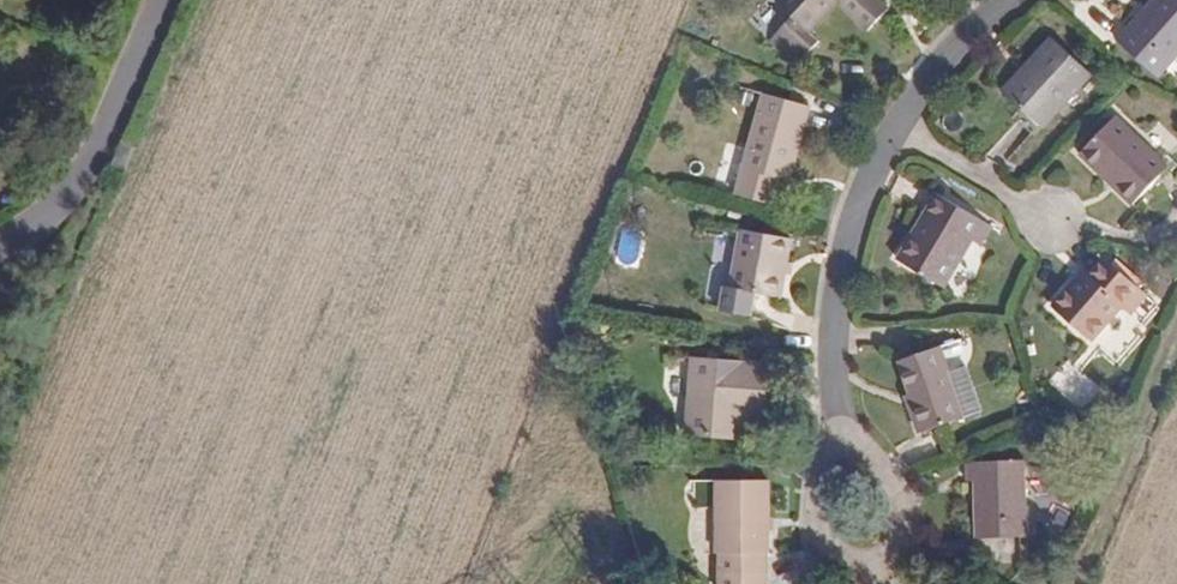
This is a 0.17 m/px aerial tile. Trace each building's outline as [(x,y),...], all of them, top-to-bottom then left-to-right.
[(879,0),(780,0),(795,16),(772,37),(796,62),(820,39),(811,30),(840,2),(866,29),(887,8),(879,0)] [(1119,38),(1159,75),(1176,54),(1176,0),(1152,0),(1119,38)] [(1087,74),(1049,38),(1002,90),(1041,127),(1087,74)] [(806,105),(763,93),(734,193),(771,203),(778,179),(786,180),(806,105)] [(1169,166),(1115,115),(1080,152),(1133,203),(1169,166)] [(921,229),(914,227),(903,259),(955,276),(971,226),(978,228),(984,207),(927,188),(921,205),(928,207),(921,229)] [(921,205),(914,227),(921,229),(928,207),(921,205)] [(788,238),(743,225),(726,283),(773,295),(788,238)] [(1140,317),(1090,296),(1080,318),(1074,316),(1056,358),(1101,377),(1113,348),(1126,353),(1140,317)] [(962,414),(962,413),(948,368),(941,346),(902,358),(914,397),(909,399),(918,427),(962,414)] [(737,436),(740,414),(730,413),(732,403),(761,406),(765,361),(692,356),(685,431),(737,436)] [(948,368),(962,413),(977,408),(963,363),(948,368)] [(730,413),(740,414),(760,416),(761,406),(732,403),(730,413)] [(972,478),(974,536),(1023,535),(1021,459),(964,461),(964,478),(972,478)] [(716,478),(712,583),(762,583),(763,550),(766,551),(766,478),(716,478)] [(966,536),(974,536),(972,478),(964,478),(966,536)]
